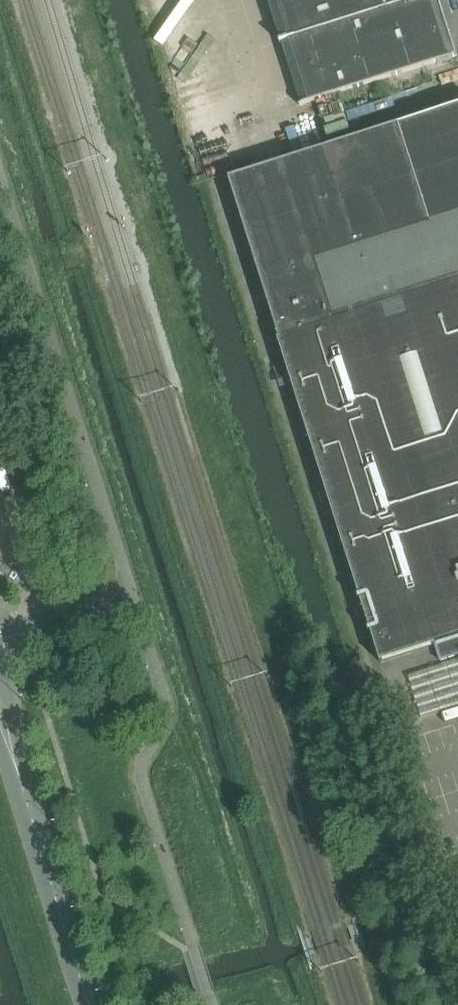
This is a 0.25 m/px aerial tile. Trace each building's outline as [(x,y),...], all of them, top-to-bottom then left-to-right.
[(163,46),(186,38),(173,0),(147,0),(163,46)] [(300,105),(300,106),(455,57),(457,56),(439,0),(267,0),(300,105)] [(400,126),(399,125),(229,179),(278,334),(277,334),(278,336),(279,336),(280,340),(279,340),(382,663),(435,646),(440,662),(457,656),(457,107),(400,126)]
